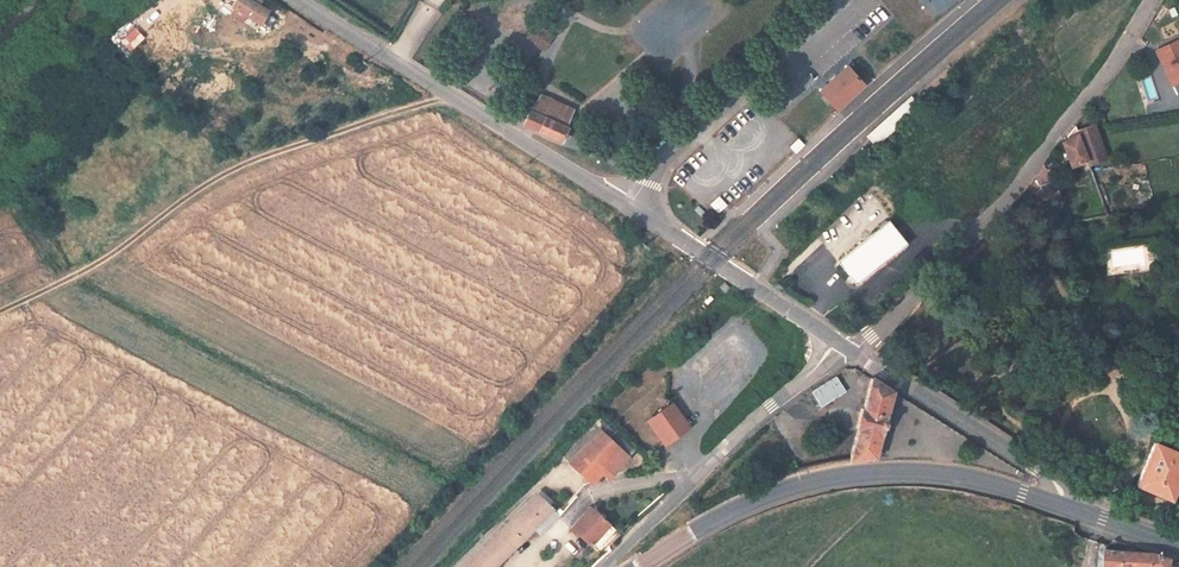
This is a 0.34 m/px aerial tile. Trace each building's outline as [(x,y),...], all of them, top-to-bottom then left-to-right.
[(271,17),(245,0),(238,12),(249,19),(264,29),(271,17)] [(249,19),(238,12),(233,20),(244,27),(249,19)] [(545,54),(553,42),(540,32),(531,43),(545,54)] [(557,45),(553,42),(545,54),(549,57),(557,45)] [(1156,55),(1173,90),(1178,87),(1178,44),(1156,55)] [(862,85),(849,70),(835,82),(823,93),(828,98),(825,100),(831,107),(834,105),(839,111),(865,88),(862,85)] [(528,130),(562,146),(576,117),(545,102),(536,113),(528,130)] [(1090,167),(1092,172),(1109,165),(1097,129),(1079,135),(1090,167)] [(1090,167),(1077,131),(1069,140),(1071,144),(1064,147),(1074,173),(1090,167)] [(797,139),(789,147),(795,153),(803,145),(797,139)] [(718,197),(709,205),(717,214),(726,206),(718,197)] [(909,249),(890,225),(839,267),(858,290),(909,249)] [(846,391),(837,376),(812,392),(822,407),(846,391)] [(877,461),(895,396),(872,382),(849,464),(877,461)] [(688,432),(672,407),(670,408),(669,405),(670,404),(667,399),(661,402),(664,407),(665,406),(668,410),(650,422),(665,447),(678,439),(688,432)] [(598,489),(609,480),(615,485),(636,466),(609,438),(578,468),(598,489)] [(1151,446),(1134,486),(1168,501),(1178,478),(1178,458),(1151,446)] [(548,520),(557,512),(541,495),(469,566),(500,566),(548,520)] [(612,534),(594,516),(581,528),(599,547),(612,534)] [(599,547),(581,528),(573,535),(591,554),(599,547)] [(1170,562),(1158,555),(1105,550),(1104,566),(1170,566),(1170,562)]
